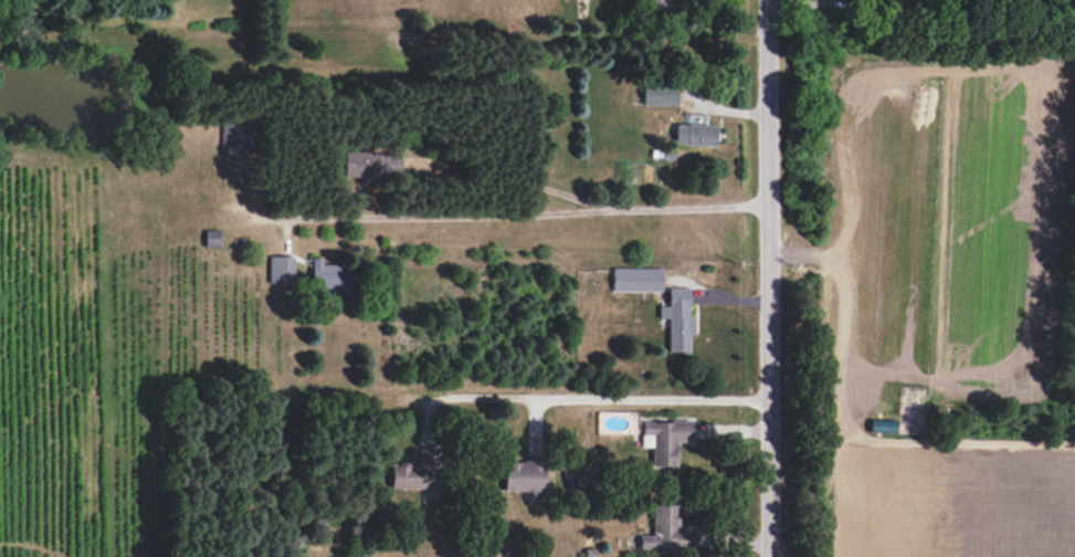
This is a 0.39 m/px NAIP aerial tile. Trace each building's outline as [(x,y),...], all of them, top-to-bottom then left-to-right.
[(644,8),(668,9),(668,0),(644,0),(644,8)] [(677,105),(677,83),(644,82),(643,104),(677,105)] [(220,147),(250,149),(252,116),(221,115),(220,147)] [(715,125),(675,124),(674,145),(714,146),(715,125)] [(342,175),(399,176),(400,152),(343,151),(342,175)] [(205,246),(218,247),(219,230),(205,230),(205,246)] [(268,282),(293,282),(294,256),(269,256),(268,282)] [(353,265),(321,264),(321,258),(312,258),(311,292),(352,292),(353,265)] [(661,268),(612,267),(612,291),(661,291),(661,268)] [(667,318),(667,352),(688,352),(689,335),(693,335),(693,317),(688,317),(688,288),(668,288),(668,306),(658,306),(658,318),(667,318)] [(642,422),(642,436),(650,436),(650,467),(676,467),(676,441),(691,441),(691,421),(642,422)] [(437,449),(416,449),(416,464),(390,464),(389,489),(437,490),(437,449)] [(502,491),(543,491),(543,461),(503,460),(502,491)] [(639,549),(692,549),(692,528),(676,528),(676,504),(651,504),(651,535),(639,535),(639,549)]
